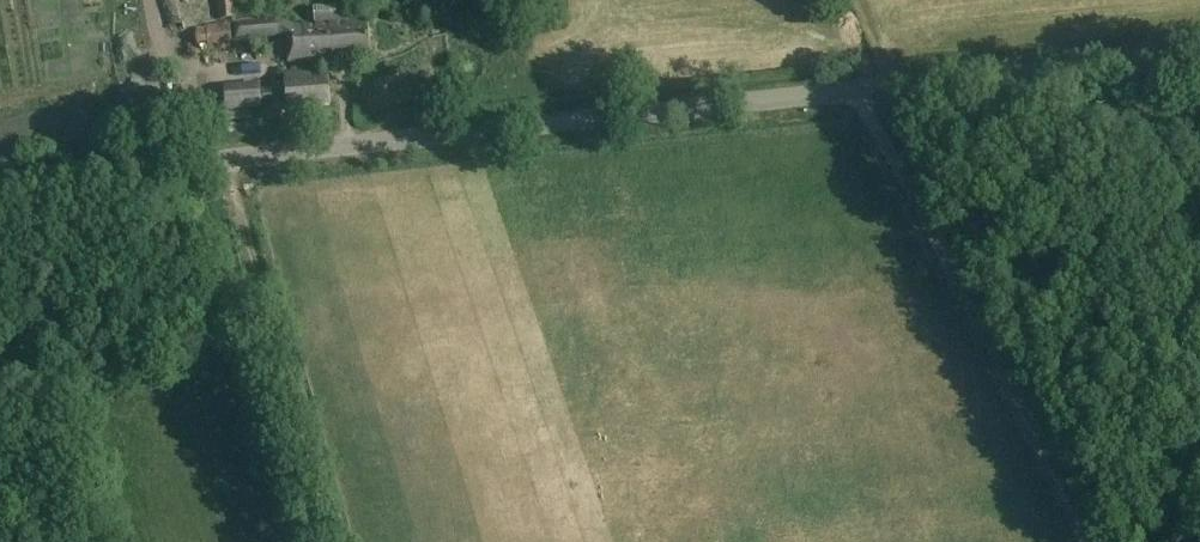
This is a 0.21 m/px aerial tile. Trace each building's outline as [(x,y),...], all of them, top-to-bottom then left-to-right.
[(165,48),(218,43),(215,12),(246,10),(245,0),(161,0),(165,48)] [(347,6),(314,8),(315,24),(348,22),(347,6)] [(366,23),(307,27),(295,27),(277,20),(233,23),(235,42),(281,38),(286,41),(288,65),(309,64),(369,60),(366,23)] [(315,72),(283,75),(286,111),(332,107),(329,77),(316,78),(315,72)] [(224,88),(227,113),(261,110),(258,85),(224,88)]
